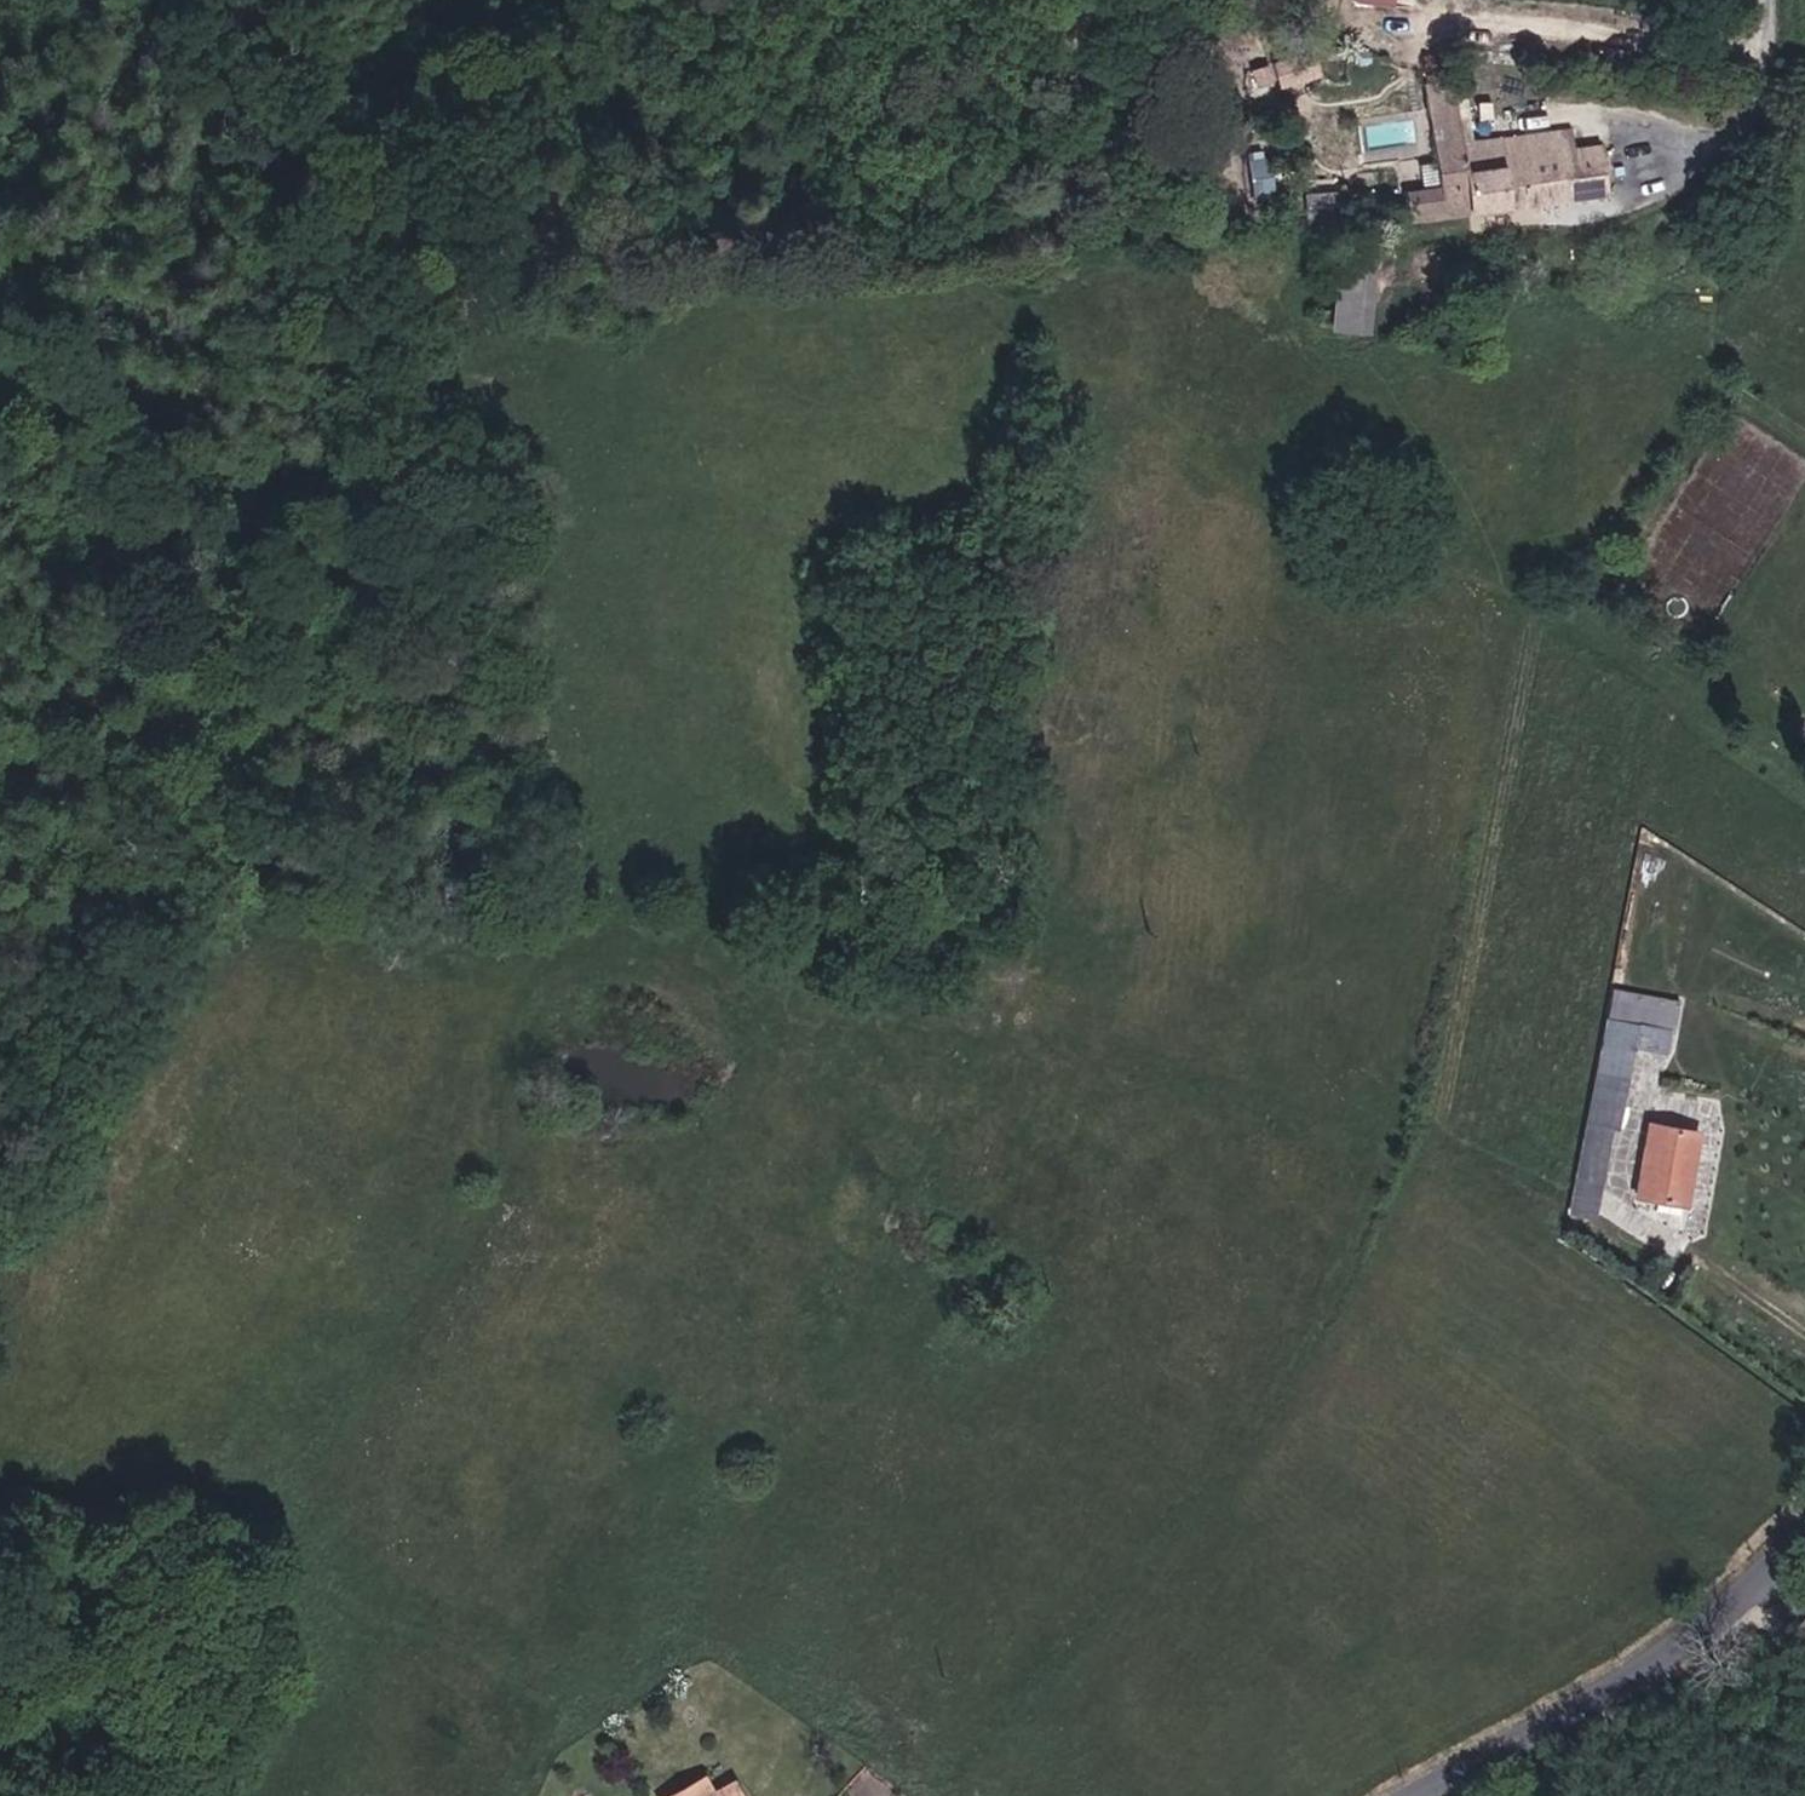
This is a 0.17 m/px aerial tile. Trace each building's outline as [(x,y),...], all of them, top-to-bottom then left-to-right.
[(1408,190),(1411,220),(1477,211),(1468,140),(1460,80),(1430,81),(1443,188),(1408,190)] [(1468,140),(1477,211),(1609,194),(1603,143),(1577,145),(1575,126),(1468,140)] [(1279,190),(1276,150),(1252,151),(1255,191),(1279,190)] [(1308,193),(1311,229),(1346,225),(1342,192),(1308,193)] [(1376,245),(1345,246),(1344,272),(1374,274),(1376,245)] [(1374,274),(1344,272),(1343,295),(1373,299),(1374,274)] [(1343,312),(1343,334),(1371,336),(1373,299),(1343,295),(1343,312)] [(1343,334),(1343,312),(1324,311),(1322,331),(1343,334)] [(1680,1027),(1622,1013),(1588,1172),(1614,1177),(1643,1040),(1675,1048),(1680,1027)] [(1714,1130),(1662,1118),(1646,1197),(1698,1208),(1714,1130)] [(664,1795),(716,1795),(706,1776),(664,1795)] [(738,1787),(719,1795),(742,1795),(738,1787)]
